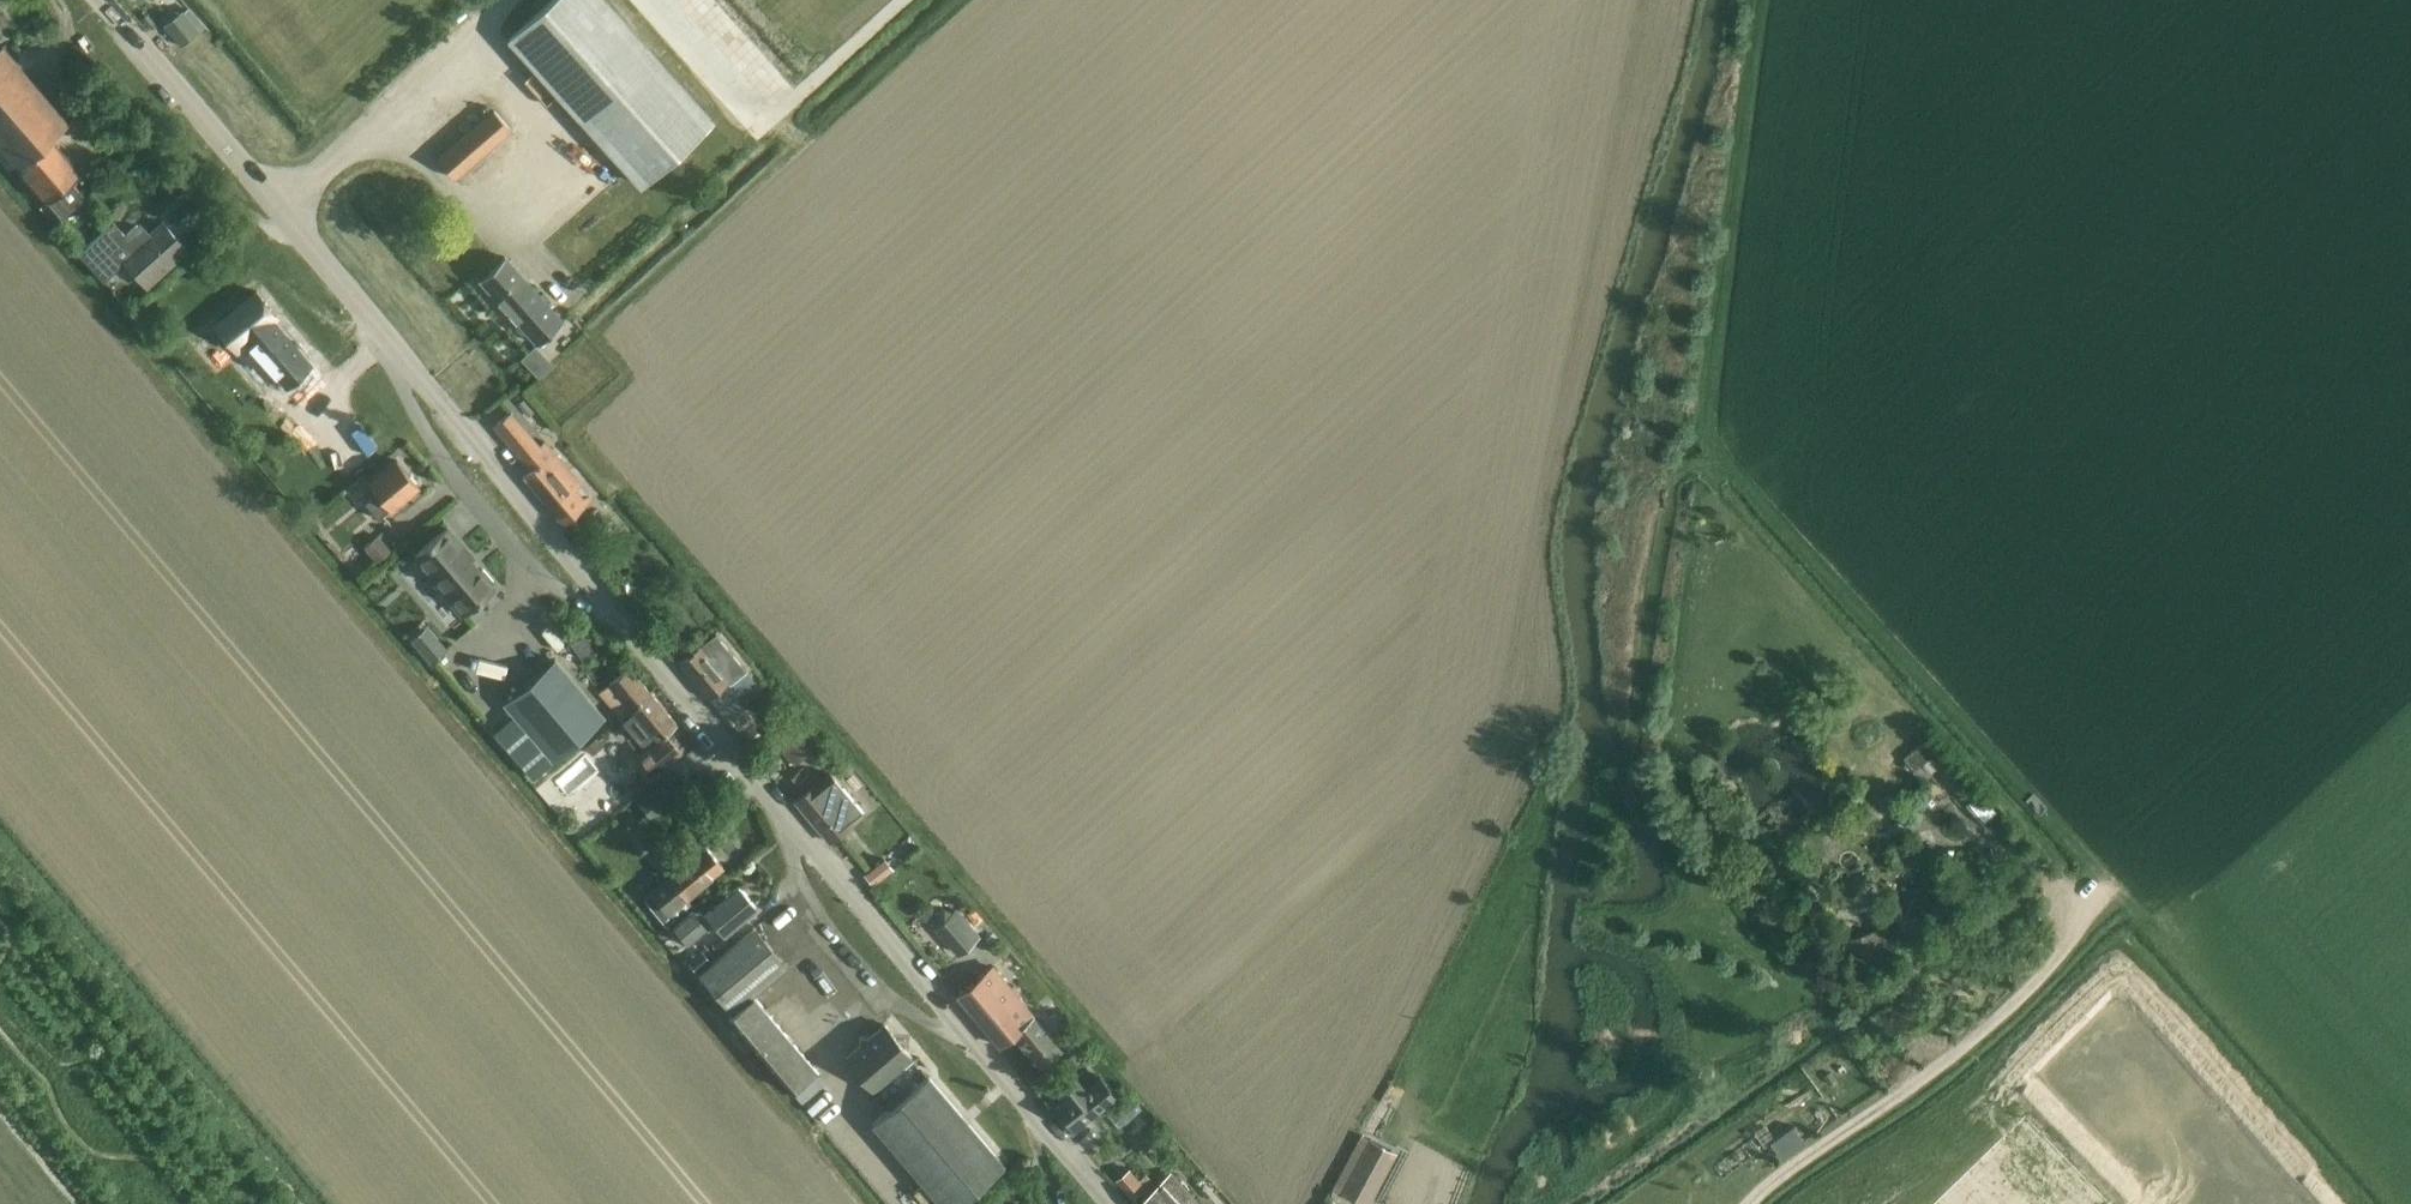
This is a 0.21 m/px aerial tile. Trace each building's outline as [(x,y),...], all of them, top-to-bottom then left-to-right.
[(647,48),(647,47),(604,0),(550,0),(507,39),(573,113),(574,114),(575,114),(640,184),(712,119),(647,48)] [(204,32),(202,29),(186,10),(167,28),(184,49),(204,32)] [(49,199),(70,180),(79,171),(50,139),(68,122),(0,46),(0,146),(49,199)] [(455,177),(460,173),(510,129),(494,110),(438,159),(455,177)] [(74,211),(89,227),(103,213),(88,198),(74,211)] [(187,248),(160,221),(145,236),(134,225),(123,236),(111,223),(76,257),(103,284),(124,263),(147,287),(187,248)] [(539,343),(564,320),(505,255),(480,278),(539,343)] [(321,375),(311,363),(312,363),(277,319),(279,317),(256,288),(215,321),(237,348),(232,352),(261,387),(277,375),(286,386),(287,385),(296,396),(321,375)] [(524,399),(517,404),(527,416),(534,410),(524,399)] [(543,459),(535,450),(539,446),(511,412),(493,427),(530,470),(523,477),(561,522),(591,496),(556,454),(548,462),(544,458),(543,459)] [(390,509),(419,485),(397,459),(368,483),(376,493),(365,501),(378,517),(389,508),(390,509)] [(462,615),(495,587),(471,560),(474,557),(447,526),(414,554),(439,583),(436,585),(462,615)] [(377,562),(391,550),(378,534),(364,545),(377,562)] [(567,634),(562,637),(570,645),(572,644),(579,638),(572,629),(568,633),(567,634)] [(699,646),(680,662),(708,696),(719,709),(755,679),(746,668),(724,643),(715,632),(699,646)] [(583,635),(579,638),(572,644),(583,661),(595,654),(583,635)] [(514,713),(493,731),(533,778),(554,760),(604,717),(555,658),(504,702),(514,713)] [(622,717),(650,693),(629,667),(610,683),(610,684),(601,692),(622,717)] [(650,693),(622,717),(648,747),(636,757),(652,776),(681,752),(666,734),(677,724),(651,693),(650,693)] [(794,764),(816,745),(791,716),(769,735),(794,764)] [(756,729),(747,737),(753,744),(762,736),(756,729)] [(595,738),(585,746),(592,755),(602,746),(595,738)] [(829,841),(849,824),(864,812),(831,771),(795,800),(829,841)] [(648,785),(638,772),(626,782),(636,795),(648,785)] [(671,923),(691,908),(693,910),(695,909),(686,897),(722,867),(706,846),(670,875),(650,891),(659,901),(652,907),(668,927),(671,923)] [(872,886),(893,868),(883,858),(863,876),(872,886)] [(697,915),(706,926),(709,929),(716,923),(724,933),(756,906),(738,885),(707,912),(704,915),(702,912),(697,915)] [(706,926),(697,915),(693,910),(691,908),(671,923),(673,926),(687,942),(706,926)] [(937,911),(934,918),(936,925),(952,911),(945,908),(937,911)] [(952,911),(936,925),(960,952),(978,936),(962,919),(953,910),(952,911)] [(792,1090),(796,1086),(816,1069),(753,993),(786,966),(753,926),(699,972),(732,1012),(729,1015),(792,1090)] [(1887,929),(1853,940),(1861,963),(1894,952),(1887,929)] [(701,949),(687,961),(696,972),(710,960),(701,949)] [(1061,1050),(993,967),(958,996),(998,1043),(1012,1032),(1040,1066),(1061,1050)] [(852,1052),(889,1096),(921,1069),(885,1025),(852,1052)] [(1089,1078),(1082,1070),(1075,1075),(1057,1090),(1064,1098),(1056,1105),(1074,1128),(1100,1107),(1116,1094),(1100,1074),(1095,1079),(1092,1075),(1089,1078)] [(1003,1164),(928,1076),(872,1124),(940,1203),(956,1203),(1003,1164)] [(1130,1097),(1109,1115),(1119,1126),(1140,1107),(1130,1097)] [(1794,1126),(1771,1142),(1782,1157),(1805,1141),(1794,1126)] [(1388,1166),(1391,1160),(1397,1151),(1365,1129),(1345,1167),(1334,1186),(1363,1203),(1367,1203),(1388,1166)] [(1131,1168),(1119,1179),(1138,1201),(1134,1203),(1198,1203),(1172,1173),(1157,1186),(1146,1173),(1140,1179),(1131,1168)]
